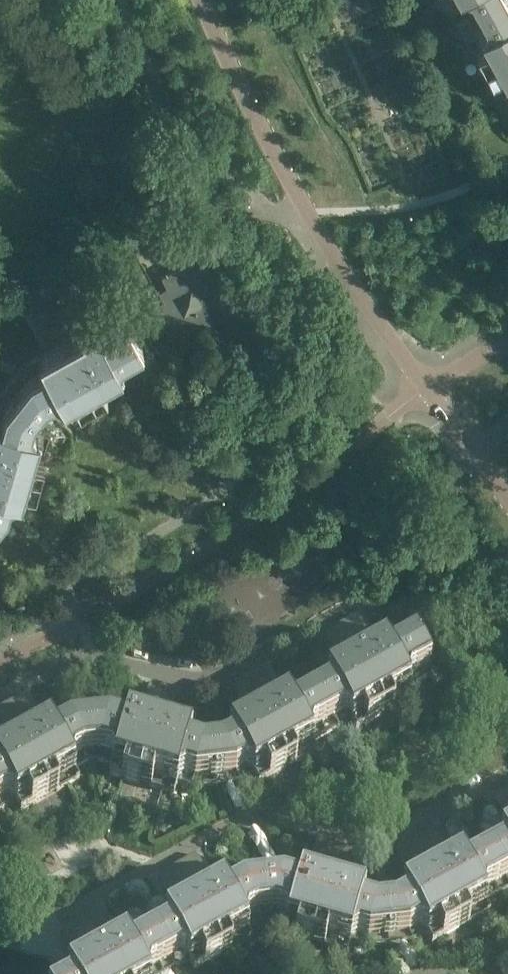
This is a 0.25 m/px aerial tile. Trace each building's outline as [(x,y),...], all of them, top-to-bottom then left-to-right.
[(471,13),(494,0),(464,0),(471,13)] [(471,13),(479,27),(470,33),(502,91),(507,88),(507,0),(494,0),(471,13)] [(206,303),(223,294),(201,255),(162,276),(167,287),(163,300),(153,306),(175,345),(214,324),(205,307),(206,303)] [(50,431),(39,428),(44,412),(49,406),(63,398),(68,407),(100,390),(127,375),(122,366),(147,352),(125,312),(122,306),(87,326),(87,319),(74,295),(68,291),(33,311),(34,318),(47,341),(52,345),(25,360),(0,391),(0,528),(1,526),(16,507),(21,492),(31,495),(50,431)] [(454,677),(446,662),(432,670),(410,630),(375,650),(375,643),(361,619),(356,615),(321,635),(321,642),(334,665),(340,669),(311,685),(336,730),(344,726),(349,735),(415,699),(409,689),(431,678),(436,687),(454,677)] [(336,730),(311,685),(278,703),(277,697),(264,673),(259,669),(223,689),(224,695),(237,719),(242,723),(215,738),(207,739),(181,731),(185,727),(193,701),(192,694),(153,683),(148,688),(141,714),(142,720),(112,712),(86,715),(63,717),(40,730),(40,723),(26,700),(21,696),(0,708),(0,747),(5,750),(0,752),(0,810),(1,811),(16,802),(21,812),(80,779),(74,770),(89,762),(91,762),(97,761),(113,766),(110,776),(174,795),(177,784),(192,789),(239,783),(240,783),(254,776),(259,785),(317,753),(312,743),(336,730)] [(494,794),(494,801),(507,824),(507,825),(507,786),(494,794)] [(507,890),(507,887),(484,844),(451,863),(450,856),(438,832),(432,828),(397,848),(397,854),(410,878),(416,882),(388,897),(380,898),(354,891),(359,886),(366,860),(365,853),(326,842),(322,847),(314,873),(315,880),(285,871),(236,876),(213,889),(213,882),(200,859),(194,855),(159,874),(159,881),(172,904),(178,908),(150,924),(156,936),(175,969),(189,961),(194,971),(221,956),(219,951),(227,946),(230,951),(253,939),(248,929),(262,921),(271,920),(286,925),(283,935),(347,954),(350,943),(366,948),(412,943),(413,942),(427,935),(432,944),(459,929),(456,924),(465,919),(468,924),(491,912),(485,902),(507,890)] [(484,844),(507,887),(507,831),(484,844)] [(156,936),(150,924),(116,943),(115,936),(102,913),(97,909),(62,928),(60,933),(75,959),(80,962),(69,969),(60,973),(166,973),(175,969),(156,936)]
